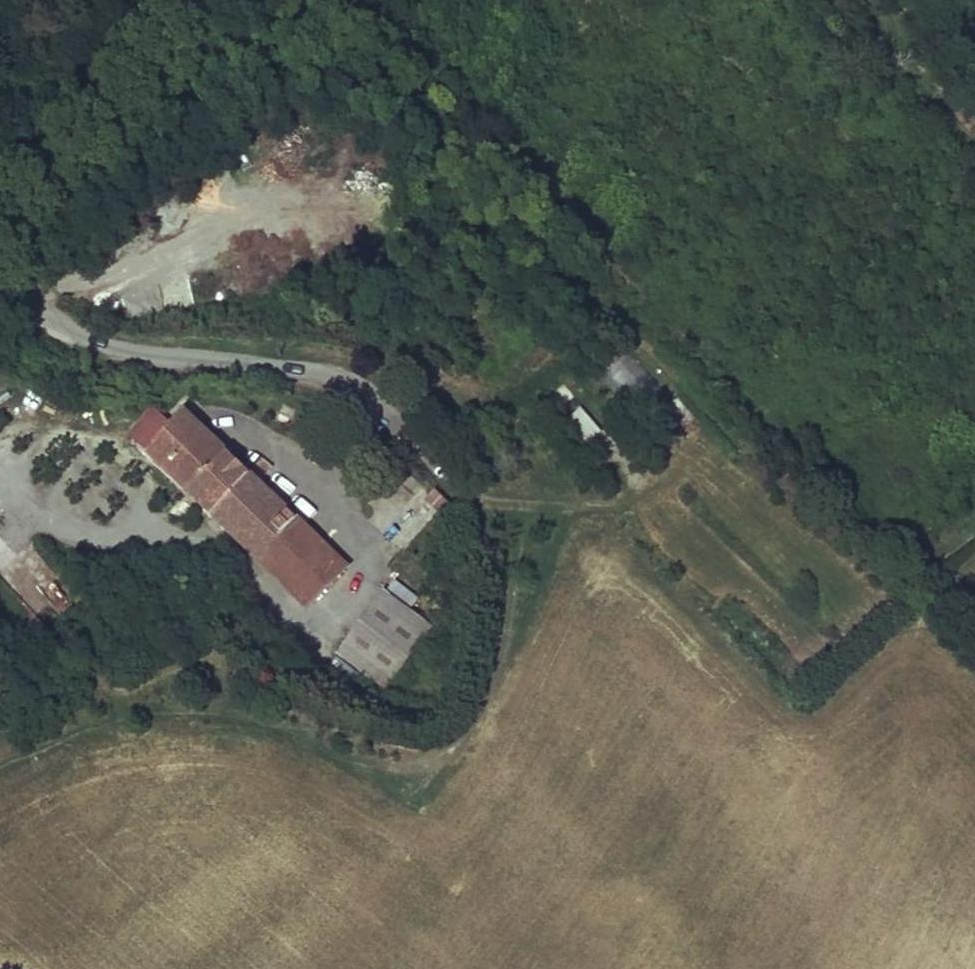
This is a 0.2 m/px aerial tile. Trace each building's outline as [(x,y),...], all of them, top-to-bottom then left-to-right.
[(640,398),(654,384),(629,358),(614,371),(640,398)] [(585,409),(573,417),(588,441),(600,434),(585,409)] [(299,521),(183,414),(164,434),(149,420),(131,439),(147,454),(146,455),(260,562),(299,521)] [(348,566),(299,521),(260,562),(309,607),(348,566)] [(381,594),(339,658),(390,691),(431,626),(381,594)]
